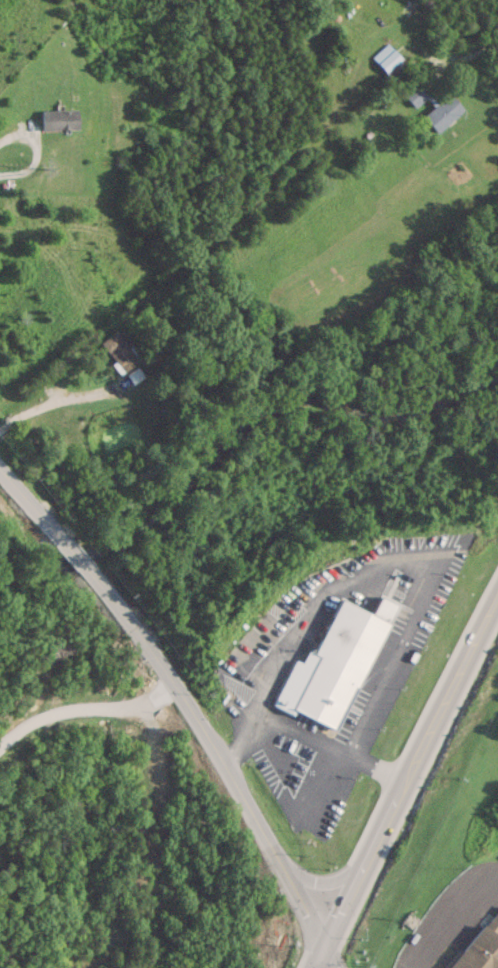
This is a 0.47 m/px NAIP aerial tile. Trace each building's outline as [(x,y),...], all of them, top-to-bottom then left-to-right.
[(405,65),(387,44),(370,57),(388,79),(405,65)] [(402,96),(415,108),(428,95),(416,82),(402,96)] [(437,134),(461,109),(446,94),(421,119),(437,134)] [(75,110),(40,110),(40,130),(75,130),(75,110)] [(137,360),(112,332),(98,345),(123,372),(137,360)] [(314,654),(306,651),(301,663),(293,660),(274,705),(339,732),(386,619),(336,598),(314,654)] [(497,938),(497,937),(497,903),(448,967),(497,967),(497,938)]
